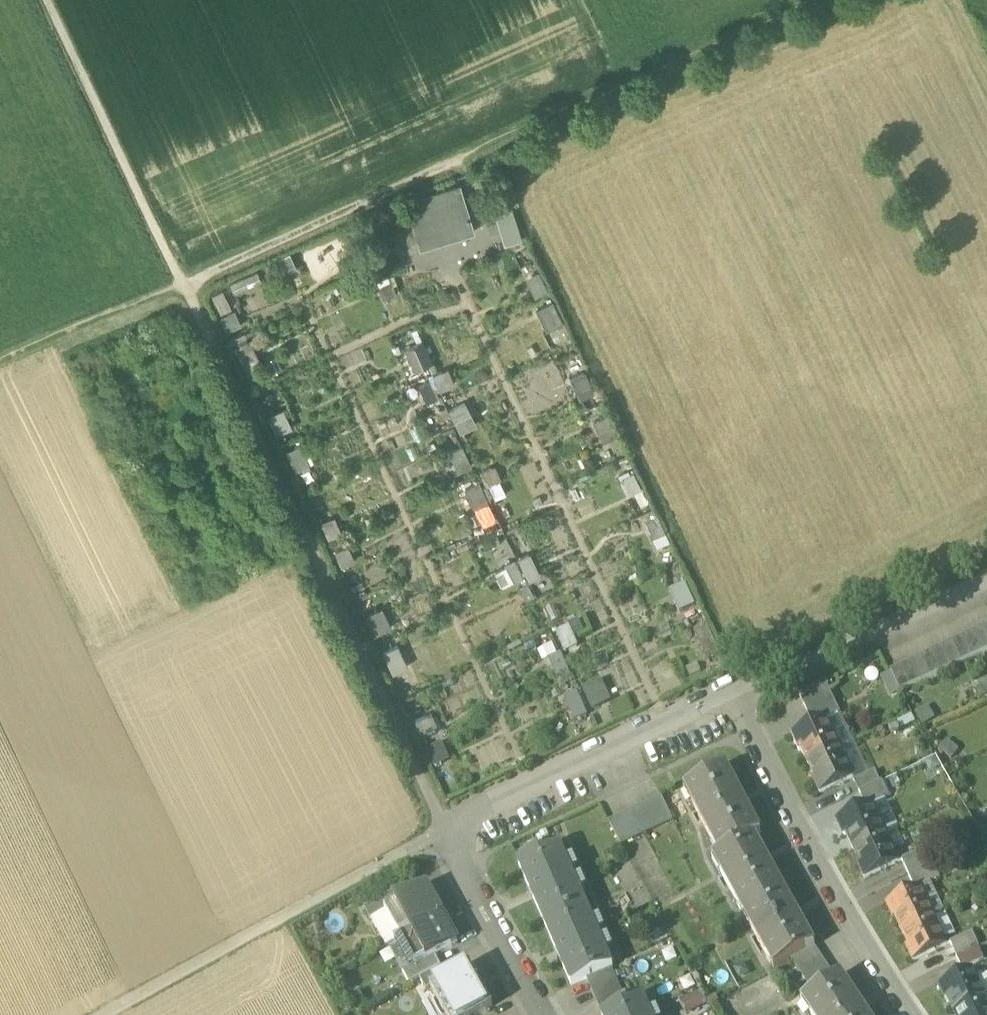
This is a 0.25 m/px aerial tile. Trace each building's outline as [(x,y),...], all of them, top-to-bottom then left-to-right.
[(460,184),(409,200),(413,212),(410,213),(419,242),(459,230),(460,235),(474,231),(460,184)] [(516,220),(499,225),(504,245),(521,240),(516,220)] [(290,254),(279,259),(286,274),(297,269),(290,254)] [(538,273),(526,278),(535,296),(547,290),(538,273)] [(389,275),(377,281),(383,298),(395,293),(389,275)] [(561,322),(552,302),(536,310),(539,316),(546,313),(552,327),(561,322)] [(238,326),(231,313),(221,319),(227,332),(238,326)] [(250,342),(237,348),(243,360),(256,354),(250,342)] [(423,342),(405,350),(414,370),(432,362),(423,342)] [(449,387),(442,372),(434,376),(441,391),(449,387)] [(584,373),(571,380),(575,388),(580,385),(586,396),(594,392),(584,373)] [(438,397),(431,382),(420,388),(427,403),(438,397)] [(465,400),(447,409),(458,433),(476,424),(465,400)] [(283,410),(271,415),(279,434),(291,429),(283,410)] [(616,435),(607,416),(598,420),(608,439),(616,435)] [(300,447),(288,452),(296,471),(302,468),(299,462),(306,459),(300,447)] [(462,447),(450,453),(459,472),(471,466),(462,447)] [(490,470),(481,473),(487,486),(495,483),(490,470)] [(641,489),(633,474),(626,478),(633,492),(641,489)] [(488,502),(479,483),(465,489),(469,497),(476,494),(481,505),(488,502)] [(337,535),(329,520),(322,524),(329,539),(337,535)] [(657,520),(649,523),(658,543),(665,540),(657,520)] [(343,549),(335,553),(342,567),(350,564),(343,549)] [(515,561),(507,565),(514,582),(523,578),(515,561)] [(530,561),(522,565),(529,581),(537,576),(530,561)] [(527,584),(519,588),(524,600),(533,597),(527,584)] [(685,586),(670,593),(680,613),(694,606),(685,586)] [(381,610),(364,618),(373,636),(384,631),(382,626),(388,623),(381,610)] [(569,628),(557,634),(565,652),(570,650),(567,643),(574,640),(569,628)] [(891,673),(900,692),(986,652),(986,628),(891,673)] [(707,629),(695,635),(704,653),(715,647),(707,629)] [(396,647),(383,654),(391,670),(399,666),(396,660),(401,658),(396,647)] [(567,671),(558,654),(548,660),(558,676),(567,671)] [(599,682),(583,689),(590,705),(606,697),(599,682)] [(825,683),(799,695),(810,719),(817,716),(820,723),(821,723),(826,720),(840,713),(825,683)] [(576,693),(563,699),(573,720),(586,714),(576,693)] [(427,717),(416,721),(423,739),(434,734),(427,717)] [(820,723),(792,736),(799,751),(801,750),(808,764),(839,749),(826,720),(821,723),(820,723)] [(440,745),(428,751),(436,768),(442,765),(439,759),(445,756),(440,745)] [(839,749),(808,764),(815,779),(813,779),(820,794),(853,778),(839,749)] [(760,832),(726,767),(685,789),(719,855),(754,836),(760,832)] [(883,783),(862,793),(868,807),(871,806),(889,798),(883,783)] [(662,799),(609,824),(621,845),(672,822),(662,799)] [(868,807),(838,821),(844,836),(847,835),(853,849),(884,834),(871,806),(868,807)] [(884,834),(853,849),(860,863),(858,864),(864,879),(898,863),(884,834)] [(719,855),(713,858),(743,913),(784,891),(754,836),(719,855)] [(585,908),(559,848),(519,865),(546,926),(585,908)] [(926,850),(903,861),(909,876),(932,865),(926,850)] [(932,865),(909,876),(915,890),(919,889),(939,879),(932,865)] [(402,903),(385,912),(385,913),(401,940),(443,917),(427,889),(402,903)] [(915,890),(886,904),(893,919),(895,918),(902,932),(933,918),(919,889),(915,890)] [(815,946),(784,891),(743,913),(774,968),(792,959),(813,947),(815,946)] [(396,892),(365,909),(371,921),(385,913),(385,912),(402,903),(396,892)] [(585,908),(546,926),(573,986),(588,980),(611,970),(612,969),(585,908)] [(443,917),(401,940),(415,967),(416,968),(435,958),(458,945),(443,917)] [(933,918),(902,932),(908,946),(906,947),(914,961),(947,945),(933,918)] [(972,934),(951,944),(958,958),(979,948),(972,934)] [(813,947),(792,959),(811,989),(832,976),(813,947)] [(435,958),(416,968),(415,967),(403,974),(409,985),(420,980),(441,968),(435,958)] [(476,979),(470,966),(447,979),(430,988),(431,989),(442,1009),(481,987),(479,983),(480,980),(476,979)] [(441,968),(420,980),(426,991),(431,989),(430,988),(447,979),(441,968)] [(588,980),(603,1014),(609,1014),(628,1007),(611,970),(588,980)] [(972,970),(938,985),(945,1000),(947,999),(954,1013),(985,998),(972,970)] [(841,975),(802,1000),(812,1014),(867,1014),(841,975)] [(442,1009),(445,1014),(480,1014),(493,1008),(486,996),(487,992),(483,991),(481,987),(442,1009)] [(954,1013),(955,1014),(986,1014),(986,1002),(985,998),(954,1013)] [(643,1000),(628,1007),(609,1014),(650,1014),(643,1000)]
